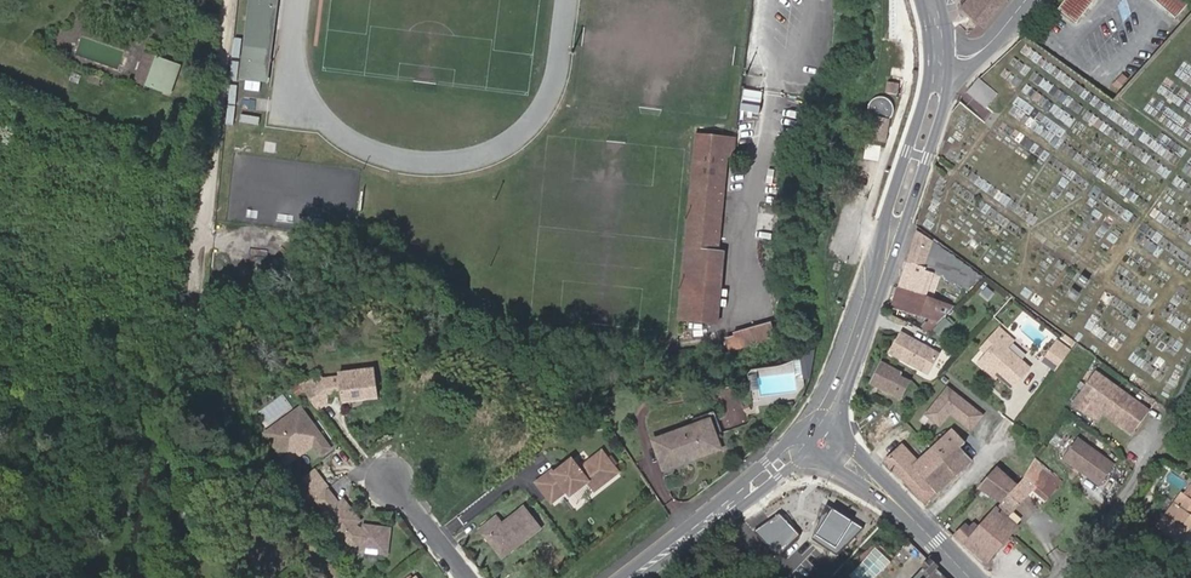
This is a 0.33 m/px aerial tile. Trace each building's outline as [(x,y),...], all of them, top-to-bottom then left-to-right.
[(240,78),(262,80),(266,47),(272,0),(250,0),(240,78)] [(266,47),(272,48),(278,0),(272,0),(266,47)] [(961,10),(980,25),(983,28),(1006,0),(969,0),(961,10)] [(1060,9),(1077,22),(1094,0),(1067,0),(1060,9)] [(1175,16),(1189,0),(1188,0),(1157,0),(1175,16)] [(180,64),(157,55),(146,84),(170,93),(180,64)] [(101,79),(91,75),(88,81),(99,85),(101,79)] [(1125,81),(1120,77),(1114,84),(1119,88),(1125,81)] [(980,79),(968,92),(985,106),(996,93),(980,79)] [(886,94),(896,96),(898,85),(887,83),(886,94)] [(762,111),(763,90),(745,88),(743,110),(762,111)] [(871,121),(872,121),(870,142),(886,143),(888,122),(890,120),(892,118),(893,115),(894,112),(894,109),(893,105),(890,102),(888,100),(886,99),(883,97),(879,97),(875,98),(872,100),(869,103),(867,106),(867,109),(867,112),(868,116),(870,120),(871,121)] [(697,135),(679,321),(717,325),(724,253),(718,252),(727,155),(733,156),(735,139),(697,135)] [(275,142),(263,140),(262,151),(273,153),(275,142)] [(930,273),(932,274),(938,276),(950,283),(952,283),(963,287),(968,291),(982,277),(917,231),(908,261),(913,263),(925,267),(924,271),(930,273)] [(900,287),(925,296),(926,296),(932,274),(930,273),(924,271),(925,267),(913,263),(908,261),(900,287)] [(932,274),(926,296),(932,298),(938,276),(932,274)] [(925,296),(900,287),(894,305),(932,319),(923,328),(929,333),(954,308),(924,298),(925,296)] [(932,298),(926,296),(925,296),(924,298),(954,308),(956,306),(932,298)] [(377,307),(371,313),(380,323),(386,317),(377,307)] [(934,329),(942,337),(953,326),(946,318),(934,329)] [(770,324),(743,332),(748,347),(775,339),(770,324)] [(991,338),(981,350),(986,355),(980,362),(997,377),(1010,389),(1027,370),(1005,349),(1011,342),(998,330),(991,338)] [(921,343),(902,332),(891,352),(928,373),(939,353),(928,347),(925,348),(920,345),(921,343)] [(1044,362),(1054,370),(1068,351),(1058,343),(1044,362)] [(803,379),(811,377),(815,352),(800,358),(803,379)] [(997,377),(980,362),(976,366),(992,381),(997,377)] [(900,373),(882,363),(871,384),(900,399),(909,382),(899,376),(900,373)] [(377,369),(341,374),(344,400),(380,395),(377,369)] [(317,373),(301,385),(304,388),(308,394),(319,410),(329,402),(329,394),(329,389),(323,380),(317,373)] [(1097,373),(1073,406),(1096,422),(1103,413),(1133,434),(1149,412),(1097,373)] [(341,378),(323,380),(329,389),(329,394),(343,392),(341,378)] [(304,388),(298,392),(302,399),(308,394),(304,388)] [(946,389),(924,416),(938,427),(948,415),(969,431),(980,417),(946,389)] [(303,409),(268,435),(283,455),(291,449),(293,452),(303,445),(308,451),(316,445),(323,456),(332,449),(303,409)] [(893,417),(888,410),(868,426),(877,437),(897,422),(898,423),(902,419),(898,413),(893,417)] [(664,471),(722,450),(711,420),(653,440),(664,471)] [(925,503),(937,492),(926,480),(960,449),(964,445),(951,431),(929,453),(931,455),(920,464),(915,469),(898,451),(887,461),(925,503)] [(1113,464),(1079,438),(1064,457),(1099,483),(1113,464)] [(291,449),(283,455),(290,465),(308,451),(303,445),(293,452),(291,449)] [(915,469),(920,464),(918,463),(903,446),(898,451),(915,469)] [(926,480),(937,492),(970,462),(960,449),(926,480)] [(552,471),(537,483),(552,503),(567,492),(571,496),(589,483),(595,491),(619,473),(602,452),(580,470),(575,464),(570,468),(567,465),(555,474),(552,471)] [(931,455),(929,453),(918,463),(920,464),(931,455)] [(1002,502),(1018,487),(998,469),(981,489),(996,498),(1002,502)] [(1018,487),(1002,502),(1012,511),(1034,488),(1045,499),(1055,489),(1035,469),(1018,487)] [(316,471),(302,482),(315,499),(330,488),(316,471)] [(315,499),(302,482),(295,488),(308,505),(315,499)] [(1190,529),(1190,499),(1185,495),(1183,493),(1157,528),(1188,551),(1190,547),(1190,534),(1189,532),(1190,529)] [(996,509),(1006,518),(1012,511),(1002,502),(996,509)] [(341,503),(327,514),(327,519),(337,533),(343,534),(350,543),(362,545),(366,550),(383,553),(387,549),(390,533),(387,528),(370,525),(362,526),(359,529),(355,524),(356,523),(357,517),(346,504),(341,503)] [(863,528),(826,505),(813,540),(836,556),(863,528)] [(503,524),(497,517),(480,530),(487,539),(490,536),(499,548),(509,549),(522,539),(525,543),(542,529),(525,507),(503,524)] [(1016,527),(1006,518),(996,509),(974,533),(966,525),(957,535),(987,562),(1009,536),(1016,527)] [(785,520),(779,514),(755,531),(778,556),(801,536),(785,520)] [(490,536),(487,539),(503,560),(525,543),(522,539),(509,549),(499,548),(490,536)] [(893,561),(878,546),(850,574),(854,577),(876,577),(893,561)] [(938,569),(939,568),(931,559),(923,566),(925,569),(931,575),(928,577),(946,577),(938,569)] [(925,569),(917,577),(928,577),(931,575),(925,569)]
